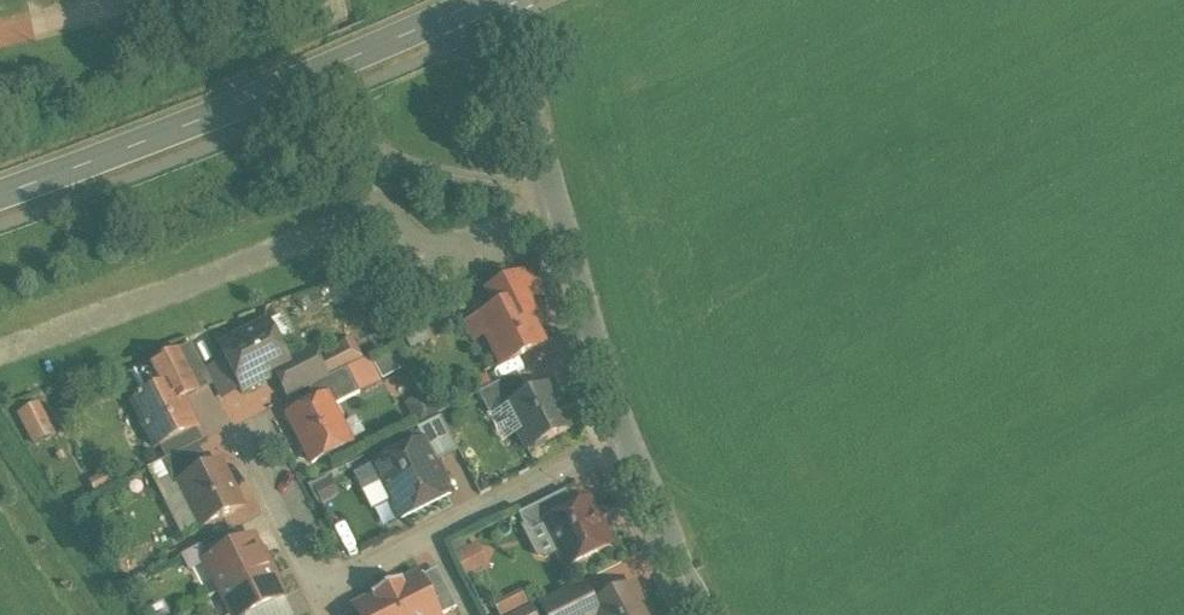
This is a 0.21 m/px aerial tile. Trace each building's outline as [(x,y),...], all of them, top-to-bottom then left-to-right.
[(529,272),(490,292),(498,306),(496,311),(484,318),(492,333),(487,336),(503,367),(544,346),(523,303),(540,295),(529,272)] [(268,324),(221,348),(223,352),(221,358),(224,365),(231,366),(243,391),(291,367),(268,324)] [(313,350),(294,360),(299,370),(280,380),(289,398),(309,388),(328,379),(326,376),(320,363),(313,350)] [(178,353),(151,367),(163,390),(174,384),(182,400),(198,392),(178,353)] [(335,355),(320,363),(326,376),(341,368),(335,355)] [(151,367),(125,380),(136,403),(163,390),(151,367)] [(348,369),(309,388),(317,403),(328,397),(333,407),(360,393),(348,369)] [(518,375),(479,395),(489,416),(495,418),(510,410),(530,400),(529,399),(518,375)] [(136,403),(134,405),(156,449),(196,429),(182,400),(174,384),(163,390),(136,403)] [(530,400),(510,410),(518,426),(517,429),(528,451),(530,450),(535,451),(545,446),(547,442),(572,429),(551,388),(529,399),(530,400)] [(404,421),(419,421),(418,393),(403,393),(404,421)] [(317,403),(289,417),(313,464),(352,444),(333,407),(328,397),(317,403)] [(38,406),(21,415),(37,445),(54,436),(38,406)] [(441,419),(417,431),(424,444),(425,444),(435,464),(458,452),(441,419)] [(424,444),(375,469),(376,472),(392,503),(401,521),(450,495),(435,464),(425,444),(424,444)] [(198,445),(159,464),(173,491),(184,485),(184,484),(211,470),(198,445)] [(211,470),(184,484),(184,485),(193,502),(191,505),(203,527),(220,518),(223,519),(235,513),(236,510),(242,507),(221,465),(211,470)] [(376,472),(359,481),(357,478),(356,478),(373,512),(392,503),(376,472)] [(330,483),(316,490),(323,504),(333,499),(335,493),(330,483)] [(566,492),(519,516),(526,530),(533,532),(551,523),(550,522),(575,509),(566,492)] [(610,547),(588,503),(575,509),(550,522),(551,523),(559,538),(556,544),(558,547),(557,552),(562,563),(567,565),(569,568),(610,547)] [(446,556),(477,544),(484,562),(498,557),(486,527),(441,545),(446,556)] [(235,530),(198,549),(206,563),(242,544),(235,530)] [(242,544),(206,563),(221,593),(273,567),(268,558),(264,560),(254,539),(242,544)] [(221,593),(230,611),(234,609),(238,614),(252,614),(284,599),(274,578),(277,576),(273,567),(221,593)] [(404,585),(402,582),(389,589),(389,588),(387,590),(400,614),(444,614),(437,600),(423,575),(404,585)] [(540,604),(546,614),(595,614),(592,609),(594,608),(581,583),(540,604)] [(592,609),(595,614),(648,614),(634,587),(594,608),(592,609)] [(372,597),(373,600),(356,609),(357,612),(359,614),(400,614),(387,590),(372,597)] [(449,594),(437,600),(444,614),(446,614),(457,609),(449,594)] [(252,614),(292,614),(284,599),(252,614)]
